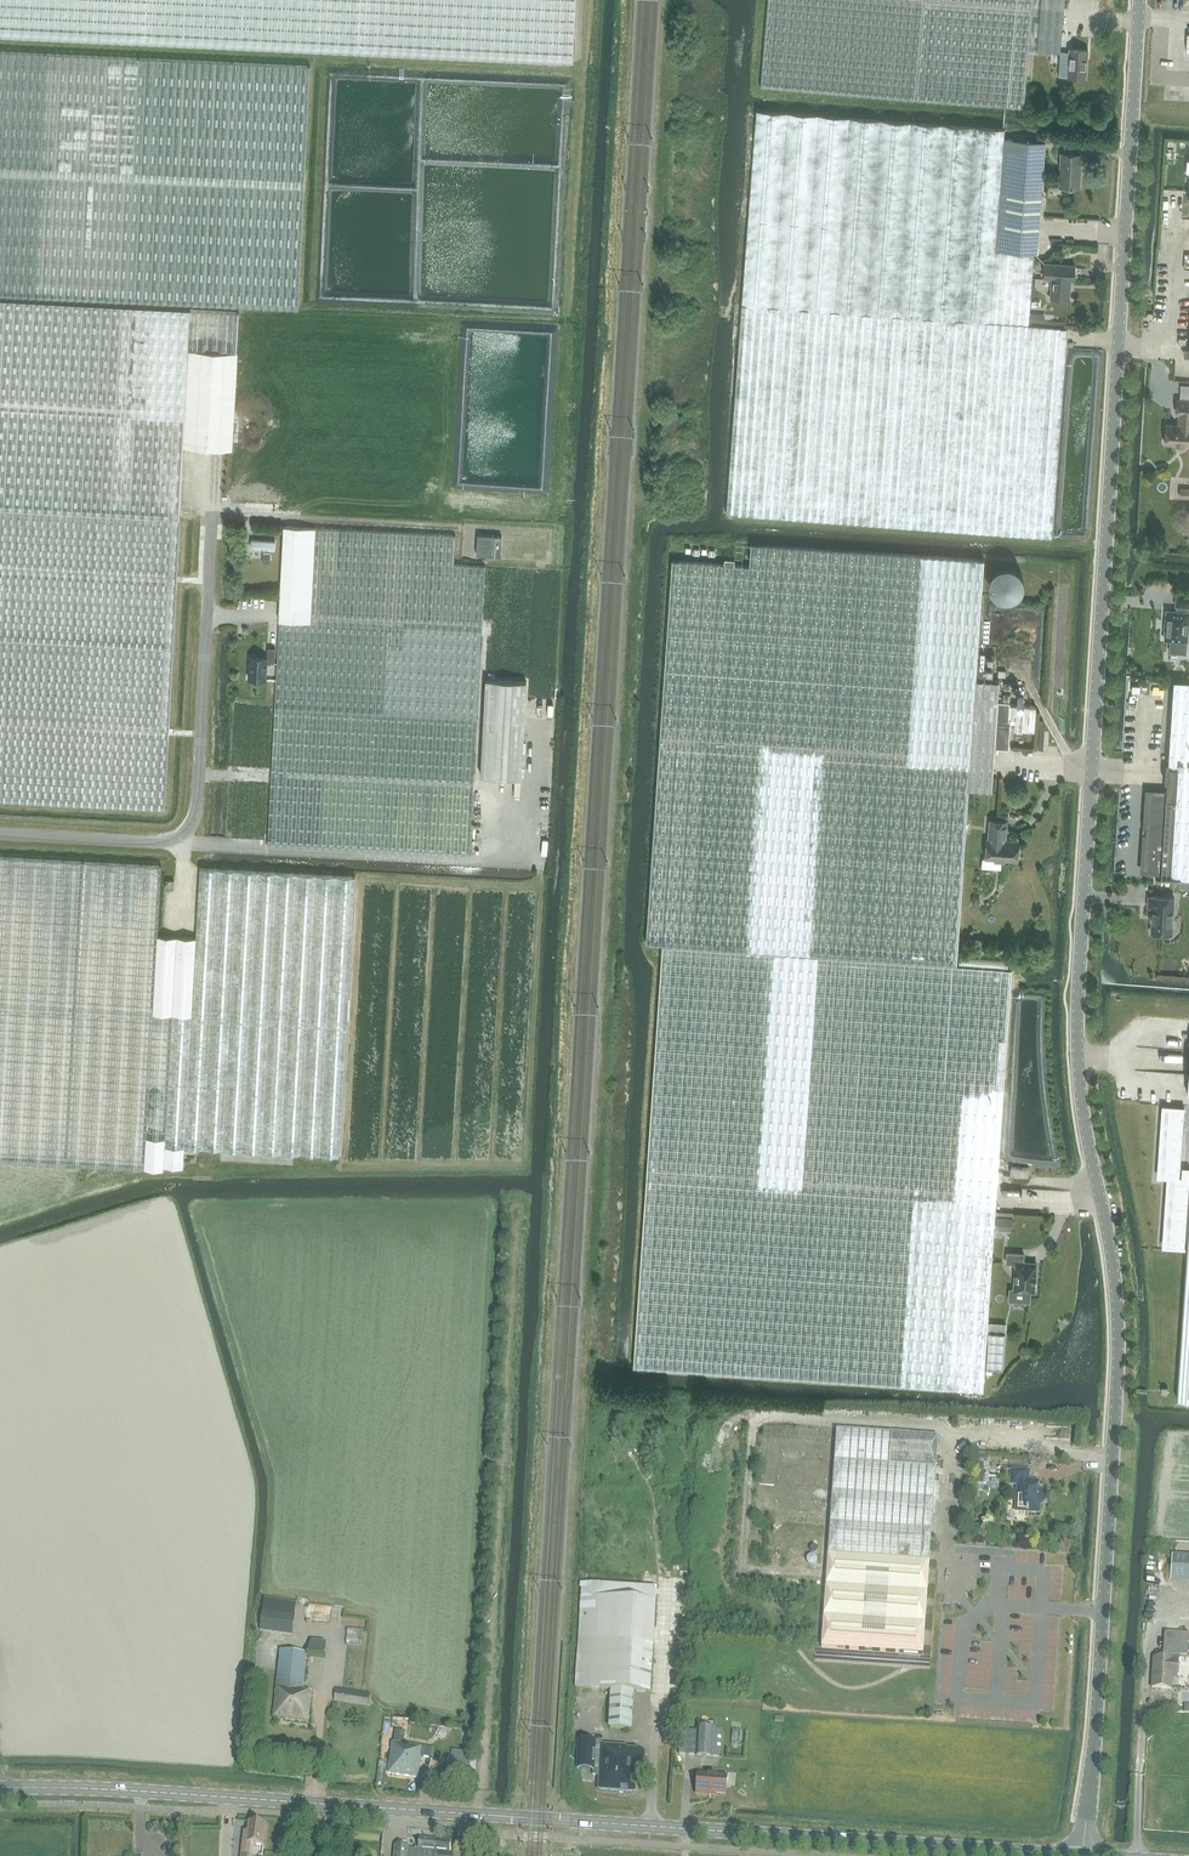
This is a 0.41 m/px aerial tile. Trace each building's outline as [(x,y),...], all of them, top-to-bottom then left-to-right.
[(573,61),(576,0),(0,0),(0,35),(573,61)] [(760,85),(1026,108),(1031,49),(1058,52),(1064,0),(767,0),(760,85)] [(1061,52),(1059,76),(1068,77),(1086,78),(1088,49),(1070,48),(1069,52),(1061,52)] [(127,301),(298,310),(310,67),(138,57),(0,51),(0,295),(127,301)] [(730,515),(1052,539),(1067,334),(1030,331),(1036,241),(1038,217),(1044,143),(1004,140),(1004,130),(849,118),(756,110),(730,454),(726,515),(730,515)] [(1058,186),(1065,186),(1079,187),(1081,153),(1063,152),(1060,152),(1058,186)] [(1073,281),(1073,270),(1074,265),(1044,264),(1043,279),(1051,279),(1050,299),(1068,300),(1069,280),(1073,281)] [(237,354),(240,312),(0,299),(0,509),(32,511),(180,519),(182,519),(185,450),(186,413),(189,352),(237,354)] [(1031,313),(1031,321),(1044,322),(1045,314),(1031,313)] [(237,354),(189,352),(186,413),(185,450),(233,451),(235,415),(237,362),(237,354)] [(1177,414),(1179,414),(1179,425),(1166,424),(1165,443),(1188,445),(1188,400),(1178,399),(1177,414)] [(0,509),(0,808),(78,812),(93,813),(124,814),(164,816),(170,691),(177,568),(179,544),(180,519),(0,509)] [(279,622),(266,840),(266,845),(468,855),(479,672),(484,567),(453,565),(454,536),(286,526),(279,622)] [(478,533),(477,556),(501,558),(502,535),(478,533)] [(275,541),(250,540),(250,549),(275,550),(275,541)] [(666,642),(646,942),(662,944),(957,964),(969,789),(992,791),(995,747),(1011,748),(1013,723),(1013,720),(1015,720),(1014,731),(1035,732),(1037,708),(1016,706),(1016,705),(1012,705),(1012,702),(998,701),(999,681),(976,679),(979,642),(981,613),(984,560),(751,543),(749,565),(730,564),(672,560),(668,613),(666,642)] [(1165,640),(1166,640),(1170,640),(1169,652),(1186,653),(1187,641),(1188,612),(1188,606),(1188,594),(1177,593),(1176,605),(1178,606),(1177,611),(1168,610),(1167,610),(1165,640)] [(274,663),(275,649),(267,649),(266,658),(249,658),(248,680),(266,681),(267,663),(274,663)] [(481,776),(522,779),(528,682),(487,679),(481,776)] [(1140,871),(1162,873),(1161,877),(1188,879),(1188,681),(1174,680),(1166,800),(1144,798),(1140,871)] [(989,839),(987,839),(986,859),(1016,861),(1018,841),(1006,841),(1007,822),(990,820),(989,839)] [(81,1165),(163,1170),(163,1167),(177,937),(157,935),(160,889),(161,866),(0,857),(0,1160),(81,1165)] [(177,937),(163,1167),(183,1168),(184,1147),(340,1157),(356,878),(199,869),(195,938),(184,937),(177,937)] [(166,880),(166,889),(174,889),(175,881),(166,880)] [(1151,933),(1163,934),(1165,935),(1170,936),(1172,934),(1174,933),(1174,927),(1172,925),(1174,897),(1153,896),(1153,897),(1149,897),(1148,907),(1153,908),(1151,933)] [(662,944),(634,1368),(983,1392),(995,1212),(998,1175),(1012,967),(957,964),(662,944)] [(1162,1178),(1171,1178),(1168,1247),(1185,1248),(1188,1185),(1188,1168),(1184,1167),(1183,1176),(1180,1176),(1184,1108),(1167,1107),(1162,1178)] [(997,1229),(1011,1230),(1012,1218),(998,1217),(997,1229)] [(1177,1399),(1188,1400),(1188,1219),(1177,1399)] [(1007,1252),(1006,1263),(1016,1264),(1014,1290),(1011,1289),(1010,1302),(1031,1304),(1032,1292),(1034,1292),(1035,1281),(1036,1281),(1036,1274),(1036,1273),(1036,1263),(1023,1262),(1024,1254),(1007,1252)] [(987,1369),(986,1373),(992,1373),(993,1369),(1003,1370),(1005,1333),(989,1332),(987,1369)] [(934,1435),(833,1428),(817,1647),(923,1655),(930,1561),(926,1561),(934,1435)] [(1045,1501),(1045,1495),(1041,1491),(1037,1490),(1038,1481),(1028,1481),(1029,1471),(1012,1470),(1011,1483),(1017,1484),(1016,1499),(1017,1499),(1017,1510),(1028,1511),(1028,1512),(1035,1513),(1037,1513),(1038,1512),(1039,1511),(1039,1509),(1039,1506),(1045,1501)] [(1188,1580),(1188,1556),(1173,1555),(1171,1579),(1188,1580)] [(610,1689),(634,1691),(650,1692),(655,1601),(656,1588),(581,1583),(575,1687),(610,1689)] [(260,1611),(258,1631),(291,1636),(296,1605),(275,1602),(274,1613),(260,1611)] [(333,1610),(308,1606),(306,1624),(330,1628),(330,1626),(332,1614),(333,1610)] [(363,1632),(348,1630),(346,1646),(361,1648),(363,1632)] [(1164,1632),(1162,1652),(1162,1656),(1180,1657),(1187,1657),(1188,1633),(1164,1632)] [(311,1642),(307,1653),(325,1655),(326,1644),(311,1642)] [(304,1677),(307,1653),(281,1650),(273,1718),(308,1722),(311,1691),(303,1690),(304,1677)] [(1162,1656),(1162,1652),(1156,1652),(1156,1658),(1153,1658),(1151,1688),(1171,1689),(1172,1679),(1177,1679),(1178,1659),(1179,1659),(1180,1657),(1162,1656)] [(351,1691),(336,1689),(335,1689),(334,1700),(369,1705),(371,1694),(351,1691)] [(634,1691),(610,1689),(608,1728),(631,1730),(634,1691)] [(681,1754),(719,1756),(721,1756),(723,1730),(716,1730),(716,1724),(698,1723),(698,1731),(682,1731),(681,1754)] [(465,1728),(458,1734),(464,1742),(471,1736),(465,1728)] [(396,1732),(394,1743),(404,1745),(406,1733),(396,1732)] [(580,1741),(578,1768),(592,1769),(592,1776),(598,1777),(599,1769),(601,1745),(594,1742),(580,1741)] [(392,1743),(388,1774),(417,1778),(420,1756),(419,1756),(419,1748),(404,1745),(394,1743),(392,1743)] [(601,1745),(599,1769),(598,1791),(635,1793),(636,1778),(642,1778),(644,1750),(626,1749),(626,1747),(601,1745)] [(419,1748),(419,1756),(420,1756),(431,1758),(432,1749),(419,1748)] [(448,1756),(446,1781),(468,1782),(469,1752),(452,1751),(451,1757),(448,1756)] [(727,1795),(728,1775),(697,1774),(697,1796),(716,1797),(716,1794),(727,1795)] [(249,1822),(248,1832),(244,1832),(242,1853),(250,1854),(251,1844),(264,1846),(266,1824),(249,1822)] [(436,1839),(420,1837),(419,1850),(408,1849),(408,1855),(434,1855),(436,1839)] [(436,1839),(434,1855),(453,1855),(454,1854),(450,1853),(452,1840),(436,1839)] [(395,1845),(394,1855),(408,1855),(408,1849),(408,1846),(395,1845)]
